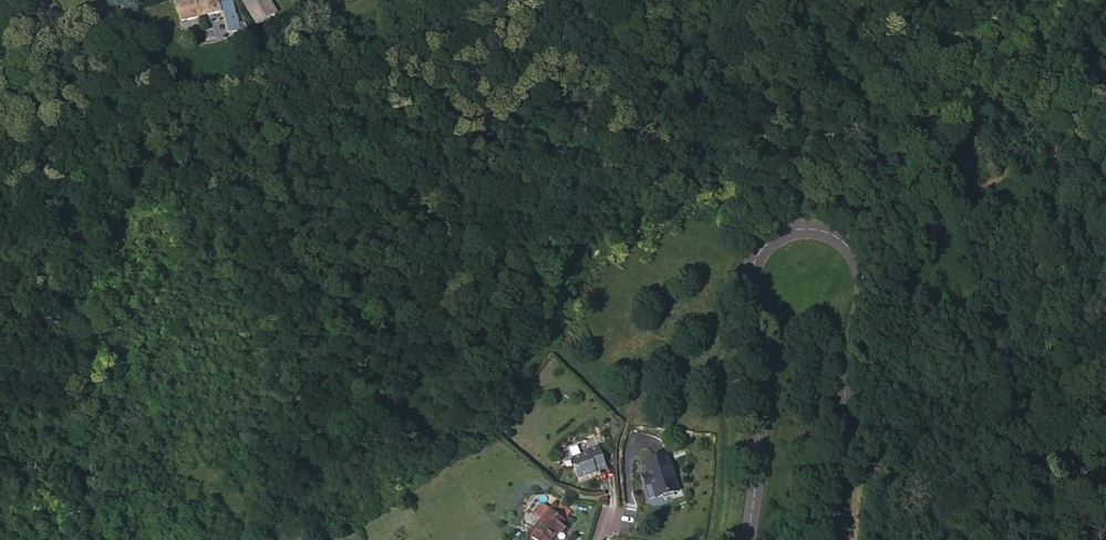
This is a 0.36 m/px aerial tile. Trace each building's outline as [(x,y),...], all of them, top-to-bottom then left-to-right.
[(232,2),(227,3),(226,0),(192,0),(176,4),(181,22),(222,12),(224,19),(225,18),(230,34),(241,30),(242,33),(249,31),(246,22),(240,24),(237,15),(236,15),(232,2)] [(255,25),(277,13),(270,0),(240,0),(255,25)] [(595,468),(605,464),(598,445),(587,449),(588,452),(572,458),(579,478),(596,472),(595,468)] [(679,491),(667,454),(645,461),(649,474),(645,476),(648,486),(652,484),(656,498),(679,491)] [(534,515),(540,520),(550,508),(544,503),(541,504),(534,512),(534,515)] [(569,525),(550,508),(540,520),(534,528),(537,530),(532,537),(536,539),(550,539),(558,531),(562,533),(569,525)]
